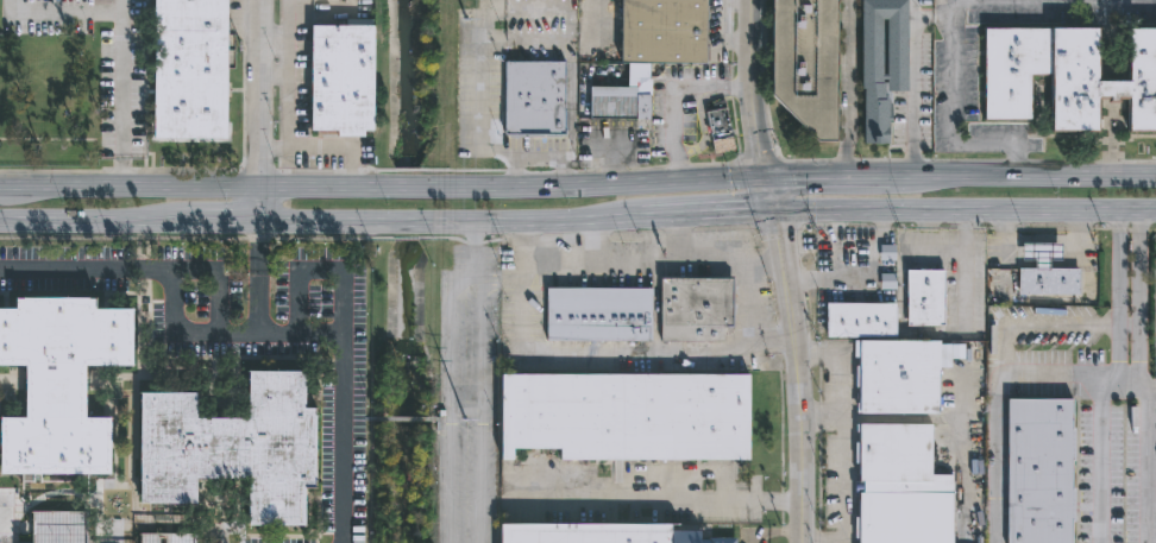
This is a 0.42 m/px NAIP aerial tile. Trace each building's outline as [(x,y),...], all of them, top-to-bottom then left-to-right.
[(152,138),(153,0),(225,0),(225,138),(152,138)] [(620,62),(621,0),(705,0),(705,63),(620,62)] [(771,94),(771,0),(836,0),(836,140),(817,140),(771,94)] [(863,145),(891,145),(890,93),(908,93),(908,0),(863,0),(863,145)] [(371,24),(370,69),(384,69),(383,93),(370,93),(370,130),(362,128),(362,135),(335,135),(335,130),(309,128),(309,24),(371,24)] [(1127,29),(1155,29),(1155,132),(1129,132),(1129,99),(1119,99),(1119,103),(1106,103),(1106,99),(1097,99),(1097,131),(1049,131),(1049,74),(1031,74),(1031,120),(985,120),(985,29),(1097,29),(1097,81),(1127,81),(1127,29)] [(502,134),(500,134),(501,62),(561,62),(560,131),(555,131),(555,134),(502,134)] [(632,86),(632,94),(646,94),(646,118),(585,118),(585,86),(632,86)] [(731,149),(712,153),(703,112),(712,109),(710,103),(722,101),(723,107),(722,108),(731,149)] [(1048,259),(1048,267),(1080,267),(1080,293),(1017,293),(1017,267),(1032,267),(1032,259),(1020,259),(1020,241),(1060,241),(1060,259),(1048,259)] [(930,269),(930,270),(945,270),(944,326),(906,326),(906,269),(930,269)] [(724,341),(660,341),(660,278),(731,278),(731,326),(724,326),(724,341)] [(649,341),(546,341),(546,288),(649,289),(649,341)] [(109,474),(0,474),(0,418),(24,418),(24,365),(0,365),(0,309),(13,309),(13,298),(93,298),(93,309),(132,309),(132,365),(84,365),(84,418),(109,418),(109,474)] [(827,337),(827,301),(896,301),(896,337),(827,337)] [(936,340),(936,345),(978,343),(978,355),(947,355),(947,367),(937,367),(937,412),(854,413),(853,340),(936,340)] [(306,400),(306,408),(318,408),(318,490),(306,490),(306,526),(247,526),(247,479),(195,479),(195,504),(139,504),(139,392),(196,392),(196,418),(249,418),(249,372),(306,372),(306,400)] [(748,374),(748,461),(558,461),(558,449),(511,449),(511,460),(498,460),(500,374),(748,374)] [(1073,400),(1072,542),(1007,542),(1007,399),(1073,400)] [(953,476),(952,542),(852,542),(853,538),(850,538),(853,492),(849,492),(849,481),(853,481),(853,463),(850,463),(850,442),(853,442),(852,423),(928,423),(926,443),(934,443),(934,452),(947,452),(947,465),(926,465),(926,474),(953,476)] [(87,512),(87,542),(30,542),(31,512),(87,512)] [(735,539),(735,542),(498,542),(498,524),(668,525),(668,532),(699,532),(699,539),(735,539)] [(195,535),(195,542),(139,542),(139,533),(195,535)]
